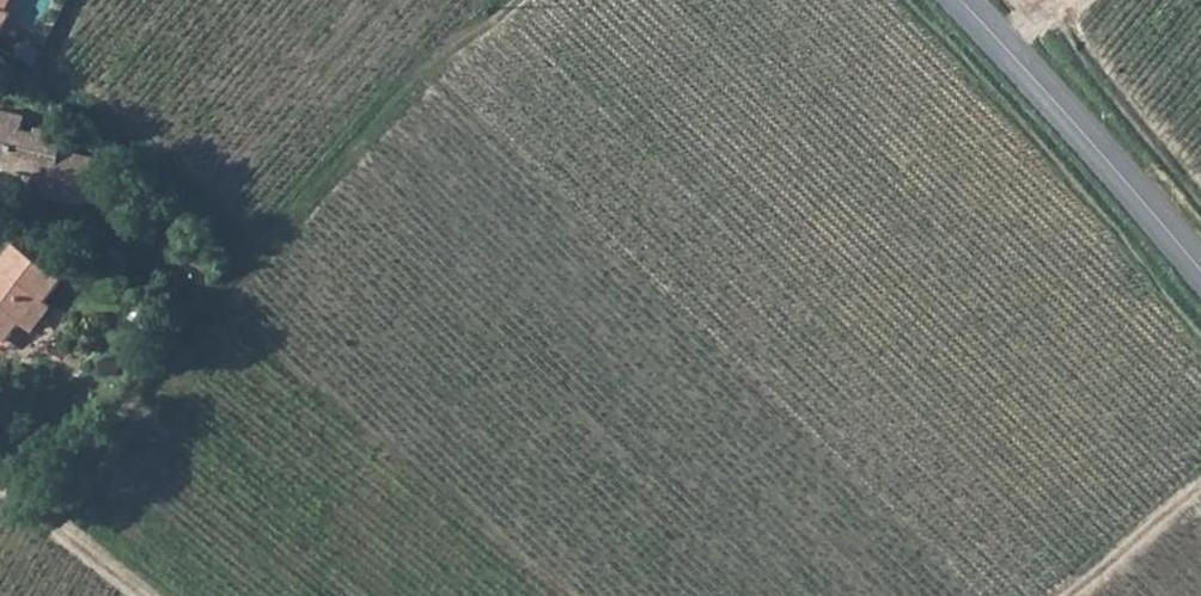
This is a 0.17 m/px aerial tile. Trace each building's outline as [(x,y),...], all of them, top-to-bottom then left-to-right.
[(11,27),(19,10),(13,7),(17,0),(0,0),(0,22),(11,27)] [(32,113),(2,104),(0,110),(0,153),(12,164),(58,176),(53,191),(89,201),(101,157),(67,146),(72,132),(54,126),(51,132),(27,125),(32,113)] [(21,239),(3,261),(6,263),(0,272),(0,329),(12,337),(46,294),(51,298),(69,276),(21,239)] [(0,329),(0,344),(4,347),(12,337),(0,329)]
